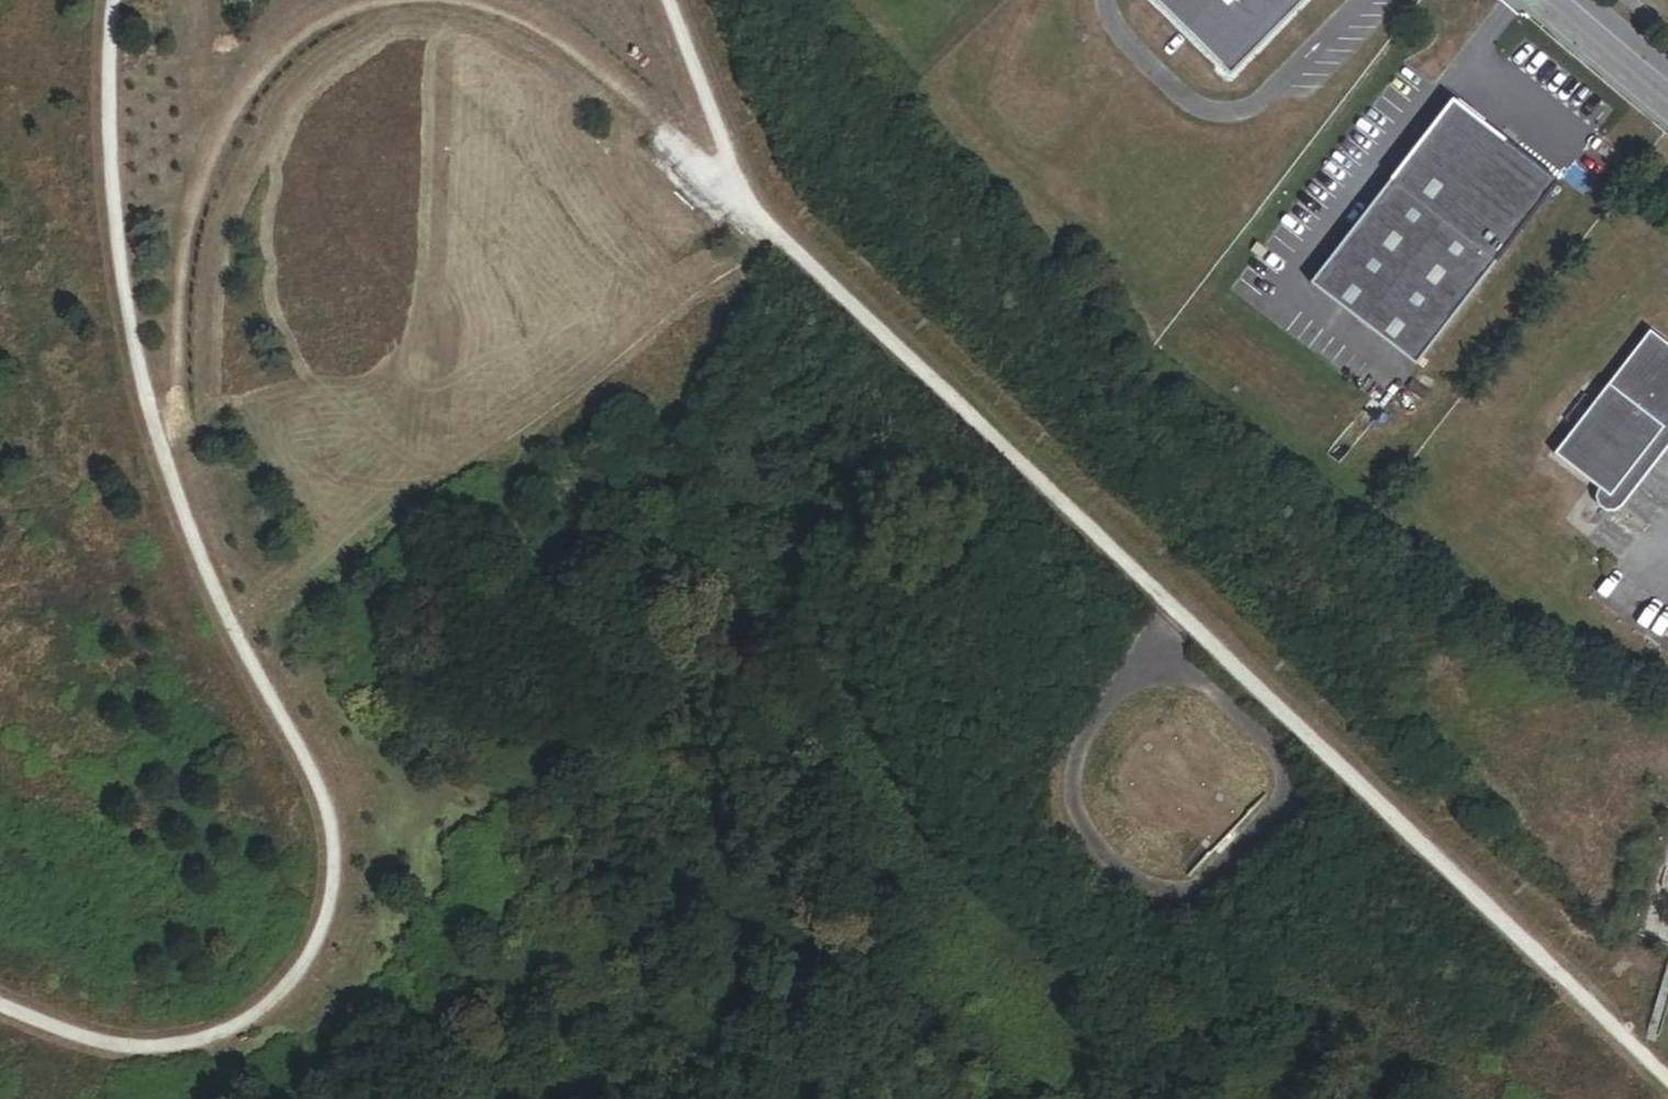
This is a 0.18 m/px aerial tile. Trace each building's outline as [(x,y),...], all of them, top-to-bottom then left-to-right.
[(1230,75),(1305,0),(1151,0),(1230,75)] [(1415,365),(1556,180),(1510,145),(1512,143),(1496,132),(1495,133),(1449,98),(1308,284),(1415,365)] [(1646,328),(1552,455),(1586,481),(1596,489),(1656,409),(1667,418),(1667,345),(1646,328)] [(1610,497),(1667,418),(1656,409),(1596,489),(1586,481),(1583,486),(1586,496),(1593,502),(1603,501),(1610,497)]
